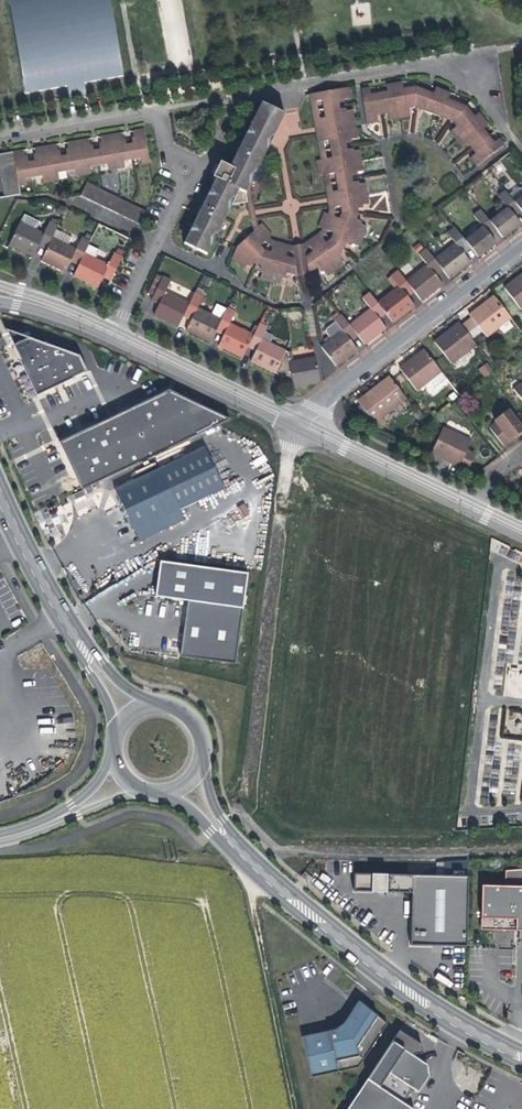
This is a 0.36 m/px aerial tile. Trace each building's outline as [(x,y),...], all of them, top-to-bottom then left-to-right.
[(26,94),(68,87),(84,84),(123,78),(109,0),(10,0),(26,94)] [(409,103),(417,102),(418,87),(404,89),(403,82),(388,84),(389,91),(383,92),(371,94),(370,87),(362,88),(368,123),(378,122),(376,108),(389,107),(391,119),(410,116),(409,103)] [(85,89),(84,84),(68,87),(70,98),(86,95),(85,89)] [(305,242),(305,243),(310,273),(321,266),(328,276),(344,265),(338,254),(345,249),(348,241),(360,246),(368,227),(357,222),(359,215),(358,206),(369,204),(366,184),(354,185),(352,173),(364,171),(360,150),(348,152),(346,139),(358,138),(353,110),(341,111),(339,98),(351,97),(349,86),(309,93),(321,160),(317,160),(320,175),(323,175),(330,212),(328,217),(323,214),(319,224),(324,226),(322,231),(305,242)] [(445,114),(455,118),(467,105),(449,98),(451,92),(446,90),(437,86),(435,93),(418,87),(417,102),(427,106),(426,110),(444,117),(445,114)] [(230,167),(223,181),(240,189),(246,193),(285,114),(262,103),(245,137),(230,167)] [(475,116),(467,105),(455,118),(460,123),(451,131),(464,147),(470,143),(476,152),(471,156),(472,157),(477,165),(505,144),(500,138),(495,141),(492,137),(485,128),(490,124),(480,112),(475,116)] [(24,150),(13,152),(19,186),(28,184),(27,177),(43,174),(44,181),(60,179),(59,172),(76,169),(77,176),(93,173),(91,166),(108,163),(110,170),(125,167),(124,160),(141,157),(143,164),(150,163),(144,128),(134,130),(136,143),(130,144),(124,145),(122,132),(100,136),(103,149),(98,150),(92,151),(89,138),(68,142),(70,155),(65,156),(59,157),(57,144),(35,148),(38,160),(32,161),(26,162),(24,150)] [(19,194),(12,152),(0,154),(0,172),(4,197),(19,194)] [(223,181),(230,167),(221,162),(218,169),(214,177),(217,178),(223,181)] [(223,181),(217,178),(200,213),(185,243),(207,254),(240,189),(223,181)] [(139,225),(146,211),(87,183),(81,196),(139,225)] [(518,188),(509,195),(515,203),(521,198),(521,189),(518,188)] [(509,207),(512,211),(518,207),(515,203),(509,195),(506,191),(500,196),(509,207)] [(515,215),(512,211),(509,207),(491,221),(494,225),(496,228),(503,238),(513,230),(521,224),(515,215)] [(512,211),(515,215),(521,210),(518,207),(512,211)] [(484,227),(487,231),(494,225),(491,221),(482,209),(475,215),(484,227)] [(285,271),(298,275),(293,246),(272,239),(270,237),(274,234),(265,222),(239,245),(234,255),(244,267),(254,259),(257,263),(265,265),(261,277),(281,284),(285,271)] [(39,247),(41,242),(44,235),(19,223),(9,245),(23,252),(34,257),(39,247)] [(44,235),(41,242),(49,245),(52,239),(56,230),(57,227),(50,223),(44,235)] [(457,242),(462,249),(469,243),(466,240),(456,227),(449,232),(457,242)] [(489,233),(487,231),(484,227),(466,240),(469,243),(472,248),(479,256),(489,249),(496,243),(489,233)] [(56,230),(52,239),(68,247),(72,238),(56,230)] [(71,262),(73,257),(76,251),(68,247),(52,239),(49,245),(46,250),(42,260),(55,267),(66,272),(71,262)] [(76,251),(73,257),(81,261),(84,254),(90,242),(82,239),(76,251)] [(41,242),(39,247),(46,250),(49,245),(41,242)] [(465,253),(462,249),(457,242),(435,259),(440,265),(444,270),(450,278),(463,269),(472,262),(465,253)] [(305,243),(293,246),(298,275),(310,273),(305,243)] [(462,249),(465,253),(472,248),(469,243),(462,249)] [(428,264),(433,271),(440,265),(435,259),(427,249),(420,254),(428,264)] [(103,277),(105,272),(108,266),(84,254),(81,261),(78,266),(74,276),(87,282),(98,287),(103,277)] [(108,266),(105,272),(113,276),(122,258),(114,254),(108,266)] [(73,257),(71,262),(78,266),(81,261),(73,257)] [(437,275),(433,271),(428,264),(407,280),(412,287),(416,292),(422,300),(433,292),(443,284),(437,275)] [(433,271),(437,275),(444,270),(440,265),(433,271)] [(400,286),(405,292),(412,287),(407,280),(399,271),(392,276),(397,282),(400,286)] [(105,272),(103,277),(111,281),(113,276),(105,272)] [(518,276),(505,287),(521,309),(521,308),(521,274),(518,276)] [(153,295),(161,299),(165,292),(170,281),(163,277),(162,278),(156,275),(148,292),(153,295)] [(201,283),(208,286),(211,279),(204,276),(201,283)] [(409,297),(405,292),(400,286),(397,288),(378,302),(383,309),(387,314),(393,322),(405,314),(415,306),(409,297)] [(405,292),(409,297),(416,292),(412,287),(405,292)] [(165,292),(161,299),(159,303),(154,314),(167,320),(179,326),(183,316),(186,311),(189,304),(165,292)] [(186,311),(194,315),(197,308),(203,296),(195,292),(189,304),(186,311)] [(371,308),(376,314),(383,309),(378,302),(370,292),(363,298),(371,308)] [(470,313),(472,316),(478,323),(487,336),(512,316),(495,294),(484,303),(470,313)] [(161,299),(153,295),(151,299),(159,303),(161,299)] [(211,315),(221,320),(227,308),(217,303),(211,315)] [(197,308),(194,315),(191,320),(187,329),(199,335),(211,341),(216,331),(218,326),(221,320),(211,315),(197,308)] [(218,326),(226,330),(229,323),(235,312),(227,308),(221,320),(218,326)] [(380,319),(376,314),(371,308),(350,324),(355,331),(358,335),(365,344),(378,334),(386,328),(380,319)] [(376,314),(380,319),(387,314),(383,309),(376,314)] [(194,315),(186,311),(183,316),(191,320),(194,315)] [(343,329),(348,336),(355,331),(350,324),(342,314),(335,319),(336,321),(343,329)] [(478,323),(472,316),(462,324),(467,331),(478,323)] [(327,331),(332,338),(343,329),(336,321),(327,328),(327,331)] [(477,344),(467,331),(462,324),(460,322),(448,331),(435,341),(452,363),(477,344)] [(229,323),(226,330),(223,335),(219,345),(231,350),(244,357),(248,347),(251,342),(254,335),(229,323)] [(251,342),(259,346),(262,339),(266,332),(268,327),(260,323),(254,335),(251,342)] [(226,330),(218,326),(216,331),(223,335),(226,330)] [(348,336),(343,329),(332,338),(321,346),(337,366),(348,357),(358,349),(351,341),(348,336)] [(13,346),(28,338),(5,330),(13,346)] [(348,336),(351,341),(358,335),(355,331),(348,336)] [(273,335),(266,332),(262,339),(271,343),(274,338),(273,335)] [(36,396),(87,373),(79,357),(28,338),(13,346),(24,371),(36,396)] [(271,343),(262,339),(259,346),(256,351),(252,360),(263,366),(276,372),(286,351),(271,343)] [(259,346),(251,342),(248,347),(256,351),(259,346)] [(430,380),(442,371),(425,349),(413,358),(400,368),(417,390),(430,380)] [(284,376),(292,374),(290,362),(288,351),(286,351),(276,372),(284,376)] [(317,358),(290,362),(292,374),(294,385),(308,383),(321,381),(317,358)] [(489,363),(479,367),(482,376),(492,373),(489,363)] [(447,377),(442,371),(430,380),(435,387),(447,377)] [(359,400),(362,404),(373,418),(376,422),(407,397),(390,375),(375,387),(359,400)] [(81,490),(229,420),(168,391),(149,400),(58,443),(72,470),(81,490)] [(448,396),(452,400),(458,395),(455,391),(448,396)] [(371,423),(373,418),(362,404),(356,416),(371,423)] [(521,432),(521,425),(510,409),(494,421),(495,423),(490,427),(504,446),(515,437),(521,432)] [(460,467),(468,450),(472,441),(444,427),(431,453),(446,460),(460,467)] [(205,446),(114,489),(127,515),(134,531),(179,510),(225,488),(205,446)] [(476,454),(468,450),(460,467),(468,471),(476,454)] [(71,495),(77,514),(91,510),(85,491),(71,495)] [(245,504),(236,507),(240,518),(249,514),(245,504)] [(184,520),(179,510),(134,531),(139,541),(184,520)] [(247,574),(159,562),(155,597),(187,601),(184,623),(179,656),(235,664),(247,574)] [(468,876),(353,873),(353,891),(411,892),(409,945),(431,945),(466,946),(468,876)] [(481,886),(480,919),(515,920),(515,930),(521,931),(521,887),(481,886)] [(480,930),(515,930),(515,920),(480,919),(480,930)] [(302,1037),(310,1077),(358,1067),(387,1024),(358,1001),(352,1010),(344,1023),(333,1030),(302,1037)] [(427,1065),(413,1056),(414,1054),(422,1052),(421,1044),(399,1030),(366,1079),(378,1087),(402,1103),(412,1088),(418,1092),(429,1075),(427,1065)] [(347,1108),(412,1108),(402,1103),(378,1087),(366,1079),(347,1108)]
